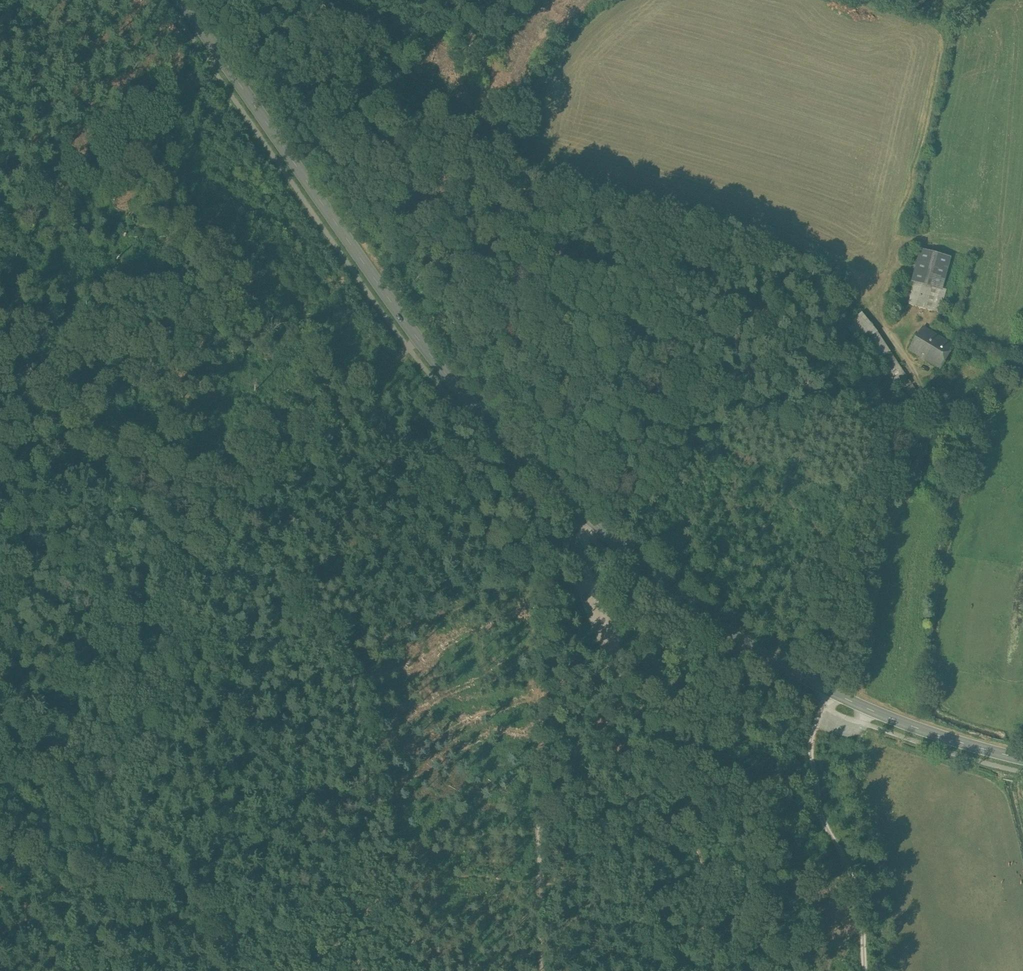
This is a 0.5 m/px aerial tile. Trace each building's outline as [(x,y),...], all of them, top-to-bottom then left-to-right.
[(951,257),(921,249),(907,302),(940,311),(946,288),(943,287),(951,257)] [(862,311),(846,323),(861,342),(863,339),(865,341),(877,330),(862,311)] [(953,345),(926,329),(913,350),(940,367),(953,345)] [(890,350),(877,330),(865,341),(875,360),(890,350)] [(911,382),(891,351),(878,358),(900,389),(900,390),(901,389),(911,382)] [(919,396),(912,385),(905,389),(913,401),(919,396)]
